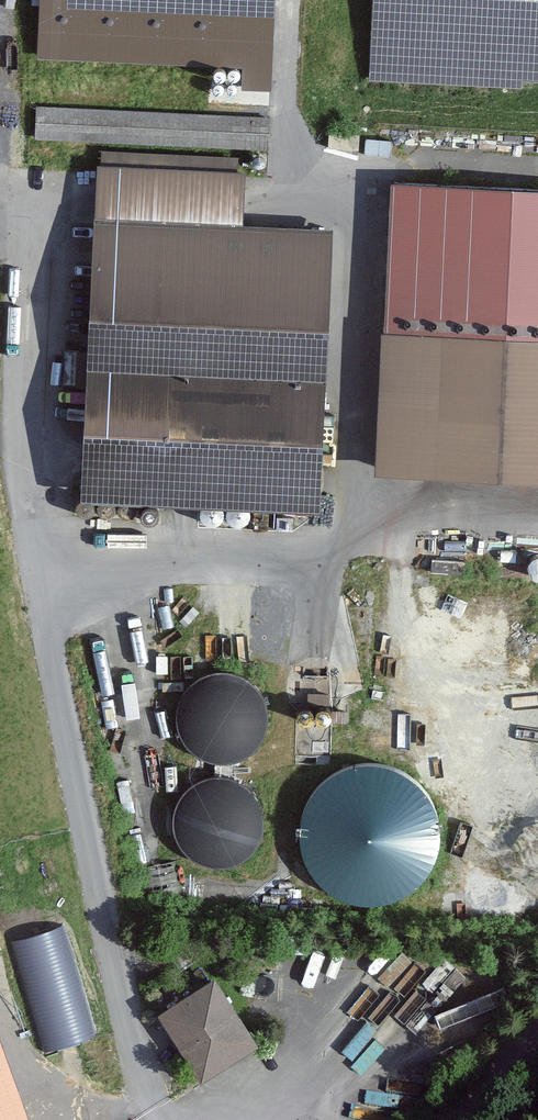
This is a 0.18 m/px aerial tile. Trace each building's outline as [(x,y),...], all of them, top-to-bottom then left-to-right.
[(94,0),(41,0),(41,15),(40,30),(275,41),(275,26),(276,9),(94,0)] [(369,80),(522,88),(523,82),(537,82),(537,0),(373,0),(369,80)] [(271,118),(36,108),(35,141),(270,151),(271,118)] [(245,169),(97,162),(89,322),(87,371),(84,437),(80,503),(321,515),(324,449),(327,383),(330,334),(335,231),(243,226),(245,169)] [(391,185),(384,334),(377,476),(537,483),(537,192),(391,185)] [(264,740),(268,725),(268,711),(263,697),(253,685),(241,678),(226,674),(212,675),(197,682),(186,692),(179,706),(177,721),(180,736),(188,750),(200,759),(215,765),(230,765),(244,760),(256,752),(264,740)] [(438,820),(428,798),(412,780),(390,769),(366,766),(342,771),(322,783),(308,800),(299,821),(298,844),(303,865),(315,885),(333,899),(354,907),(377,908),(399,902),(419,888),(433,868),(440,844),(438,820)] [(261,845),(265,831),(264,816),(259,802),(250,791),(237,783),(223,780),(208,781),(194,787),(183,798),(176,811),(174,827),(177,842),(185,855),(197,865),(212,870),(226,870),(240,866),(252,857),(261,845)] [(44,1044),(95,1029),(63,918),(12,932),(44,1044)] [(215,974),(155,1014),(201,1084),(261,1045),(215,974)] [(382,1065),(413,1031),(400,1021),(370,1055),(382,1065)] [(0,1040),(0,1119),(27,1119),(0,1040)]
